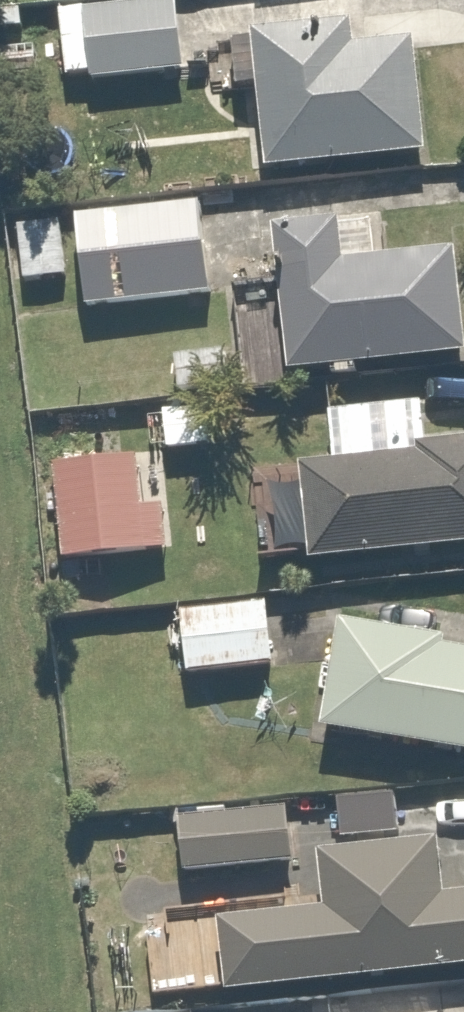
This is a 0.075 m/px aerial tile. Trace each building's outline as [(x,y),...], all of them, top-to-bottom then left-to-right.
[(177,32),(48,32),(48,105),(177,105),(177,32)] [(348,44),(251,48),(258,196),(431,188),(426,68),(349,71),(348,44)] [(200,242),(62,245),(63,332),(202,330),(200,242)] [(253,253),(265,395),(463,378),(463,272),(369,281),(365,243),(253,253)] [(43,249),(2,250),(4,304),(45,302),(43,249)] [(205,376),(154,378),(156,420),(206,418),(205,376)] [(297,485),(297,583),(463,582),(463,472),(416,472),(415,432),(320,432),(320,485),(297,485)] [(134,471),(46,478),(54,584),(142,578),(134,471)] [(259,631),(169,638),(174,697),(264,689),(259,631)] [(328,643),(313,755),(463,776),(463,677),(448,675),(450,660),(328,643)] [(282,844),(162,845),(162,889),(282,888),(282,844)] [(186,1011),(227,1011),(463,989),(463,928),(436,930),(429,856),(300,869),(305,923),(179,935),(186,1011)]
